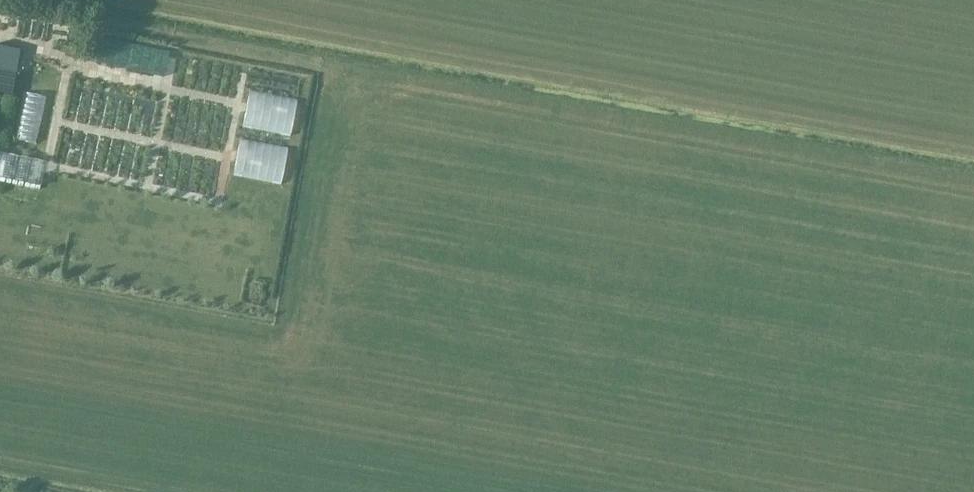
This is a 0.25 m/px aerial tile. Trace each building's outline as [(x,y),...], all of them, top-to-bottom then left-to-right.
[(11,96),(19,51),(0,47),(0,93),(11,96)]
